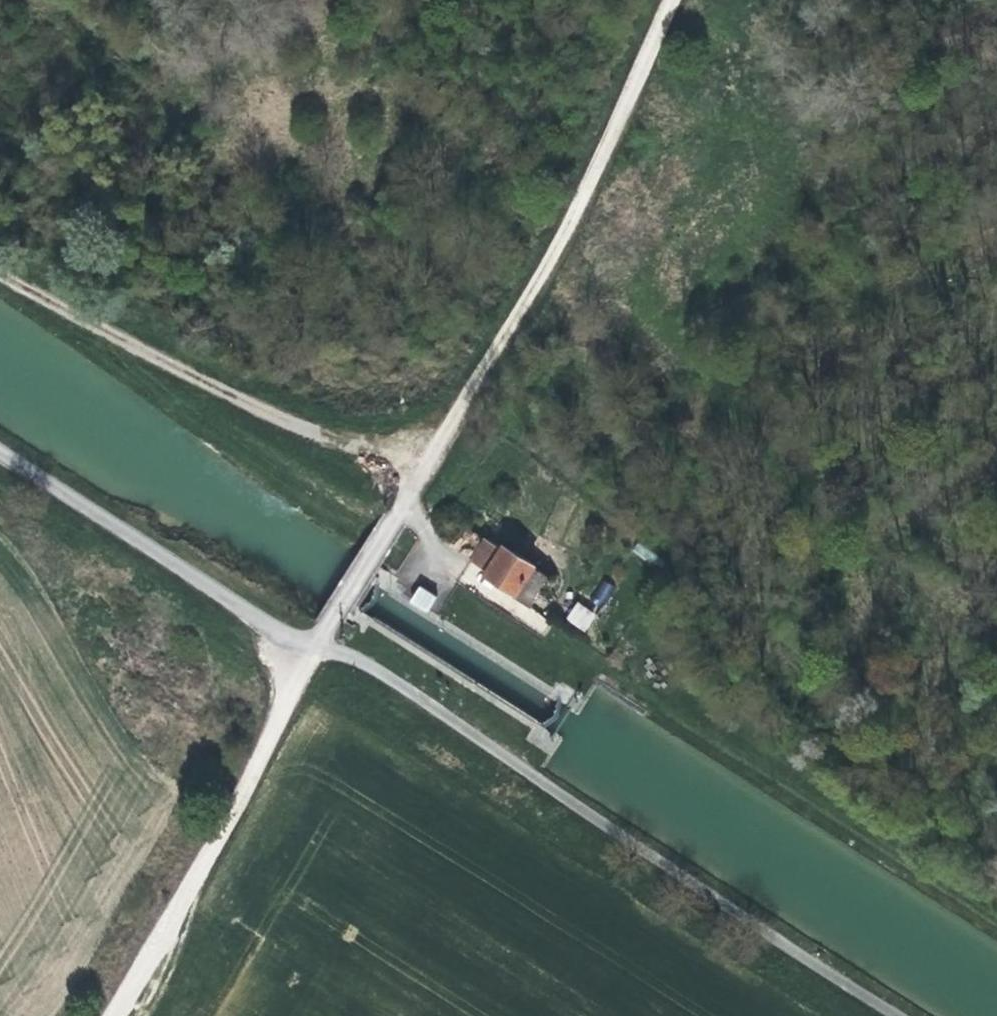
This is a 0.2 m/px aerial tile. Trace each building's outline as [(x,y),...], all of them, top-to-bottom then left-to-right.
[(502,541),(485,534),(468,561),(520,596),(541,566),(502,541)] [(428,612),(437,596),(418,585),(409,602),(428,612)] [(577,601),(565,619),(585,633),(597,615),(577,601)]
